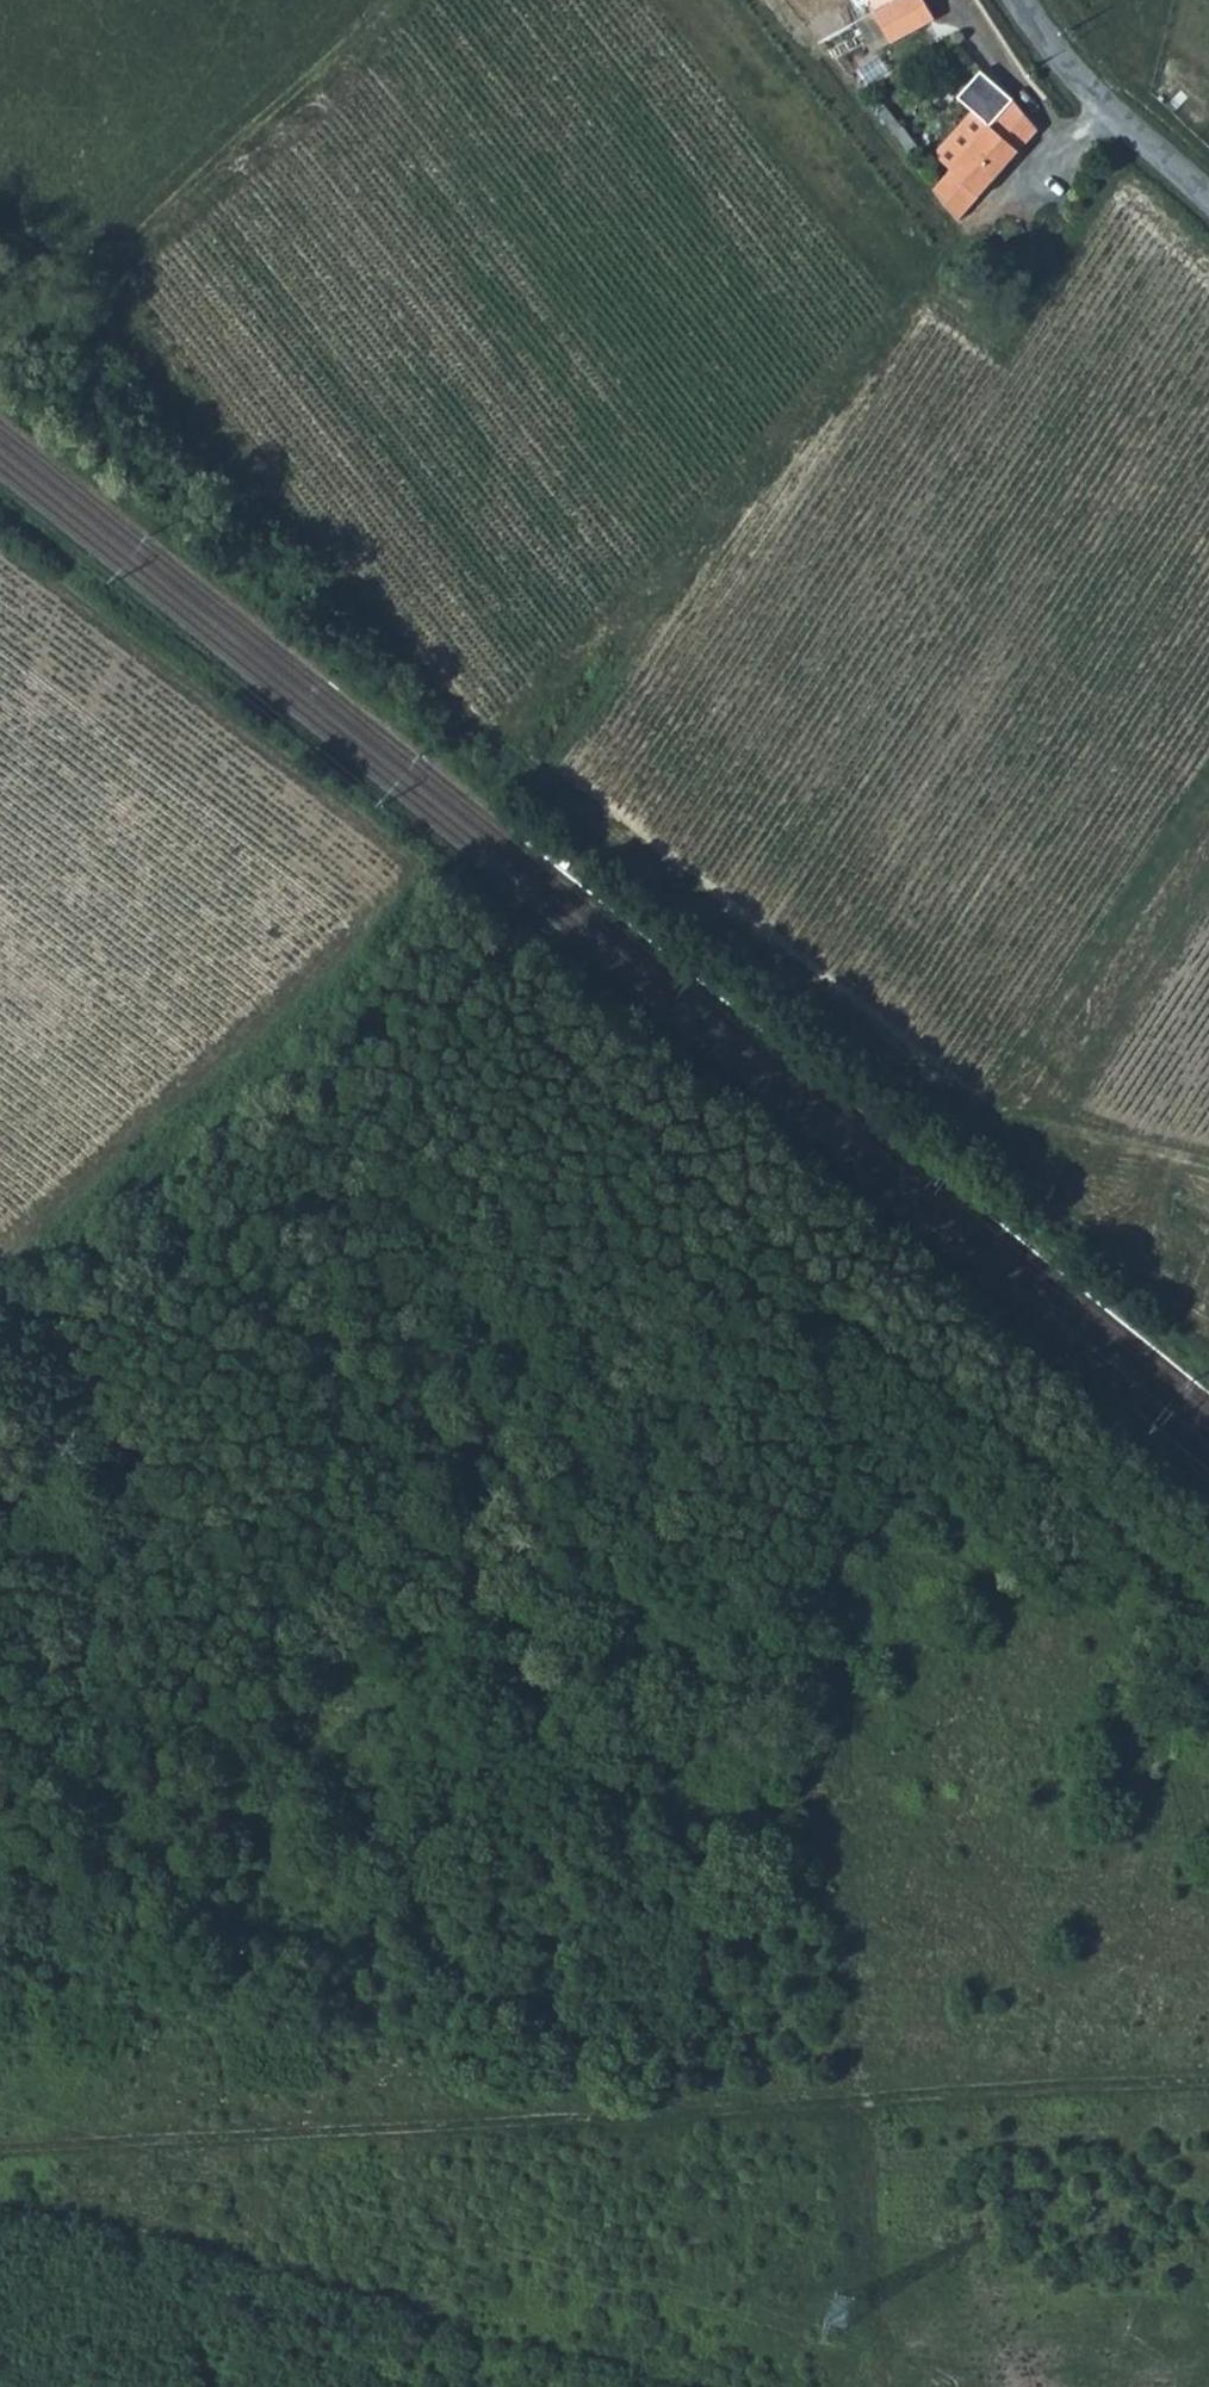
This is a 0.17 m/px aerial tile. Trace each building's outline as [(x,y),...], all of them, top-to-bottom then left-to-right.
[(877,8),(894,0),(873,0),(877,8)] [(877,8),(894,41),(937,19),(928,0),(894,0),(877,8)] [(935,185),(961,217),(984,193),(1043,130),(1018,98),(984,72),(962,98),(993,124),(968,150),(935,185)]
